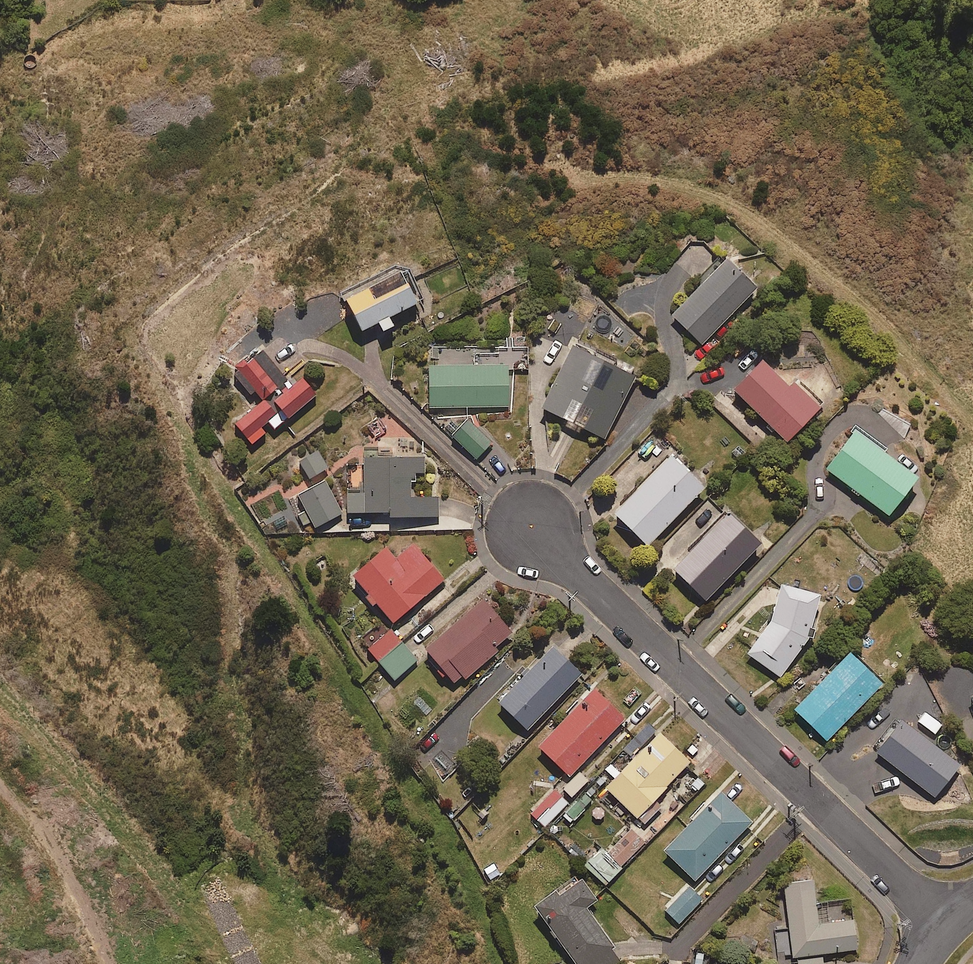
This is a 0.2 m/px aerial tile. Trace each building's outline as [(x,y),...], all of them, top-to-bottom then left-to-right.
[(723,253),(667,311),(700,342),(756,283),(723,253)] [(392,263),(340,291),(358,325),(373,317),(377,325),(388,319),(384,311),(410,297),(392,263)] [(568,339),(538,402),(602,433),(632,370),(568,339)] [(257,397),(230,419),(244,436),(251,430),(255,435),(262,429),(258,424),(266,418),(272,426),(315,391),(298,371),(288,379),(258,342),(226,368),(246,393),(251,389),(257,397)] [(728,386),(784,439),(819,403),(791,375),(786,380),(759,354),(728,386)] [(506,361),(426,362),(426,405),(507,404),(506,361)] [(464,415),(449,431),(475,455),(490,439),(464,415)] [(851,425),(822,465),(886,511),(915,471),(851,425)] [(315,445),(295,456),(306,475),(326,464),(315,445)] [(360,488),(344,488),(344,510),(384,509),(384,514),(434,513),(434,495),(406,495),(406,473),(411,473),(411,469),(421,469),(421,451),(360,452),(360,488)] [(667,451),(610,510),(644,542),(700,483),(667,451)] [(323,476),(294,490),(311,524),(340,510),(323,476)] [(725,506),(669,564),(703,597),(759,539),(725,506)] [(381,544),(348,572),(364,591),(361,594),(369,603),(373,600),(389,620),(440,578),(409,540),(391,556),(381,544)] [(766,618),(744,650),(777,675),(806,634),(816,589),(777,580),(769,609),(767,609),(764,617),(766,618)] [(479,593),(420,645),(451,680),(459,672),(463,677),(497,648),(493,644),(510,629),(479,593)] [(389,627),(365,646),(376,659),(399,639),(389,627)] [(399,639),(376,659),(392,677),(415,657),(399,639)] [(549,641),(495,698),(525,727),(579,670),(549,641)] [(845,647),(790,706),(824,738),(879,679),(845,647)] [(590,684),(534,743),(567,774),(623,715),(590,684)] [(896,714),(871,748),(933,795),(959,762),(896,714)] [(655,728),(602,784),(635,815),(688,758),(655,728)] [(552,787),(528,812),(543,826),(567,800),(552,787)] [(717,787),(660,847),(693,878),(750,819),(717,787)] [(592,801),(583,792),(561,813),(569,822),(592,801)] [(629,824),(605,850),(620,864),(644,839),(629,824)] [(529,901),(574,963),(612,963),(618,959),(609,946),(613,943),(585,905),(596,897),(579,873),(556,890),(552,885),(529,901)] [(781,881),(791,955),(795,955),(796,963),(823,963),(821,952),(856,947),(852,916),(816,921),(810,877),(781,881)] [(687,883),(663,908),(676,921),(701,896),(687,883)]
